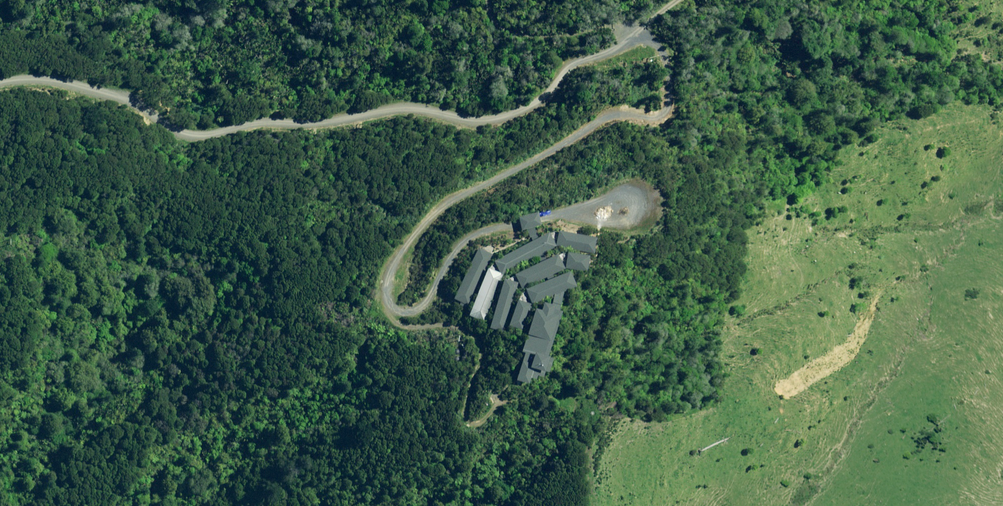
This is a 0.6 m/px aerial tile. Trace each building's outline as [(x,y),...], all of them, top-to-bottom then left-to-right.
[(603,246),(568,239),(566,251),(600,258),(603,246)] [(558,243),(503,270),(508,280),(563,253),(558,243)] [(487,254),(461,303),(473,310),(500,261),(487,254)] [(598,266),(575,262),(572,276),(595,279),(598,266)] [(564,265),(524,281),(528,294),(569,278),(564,265)] [(496,275),(477,319),(491,325),(509,281),(496,275)] [(576,281),(534,299),(540,311),(581,293),(576,281)] [(525,289),(512,285),(497,334),(510,338),(525,289)] [(528,339),(536,312),(522,308),(514,334),(528,339)] [(547,318),(540,317),(528,364),(536,366),(529,393),(540,396),(543,384),(551,386),(569,314),(550,309),(547,318)]
